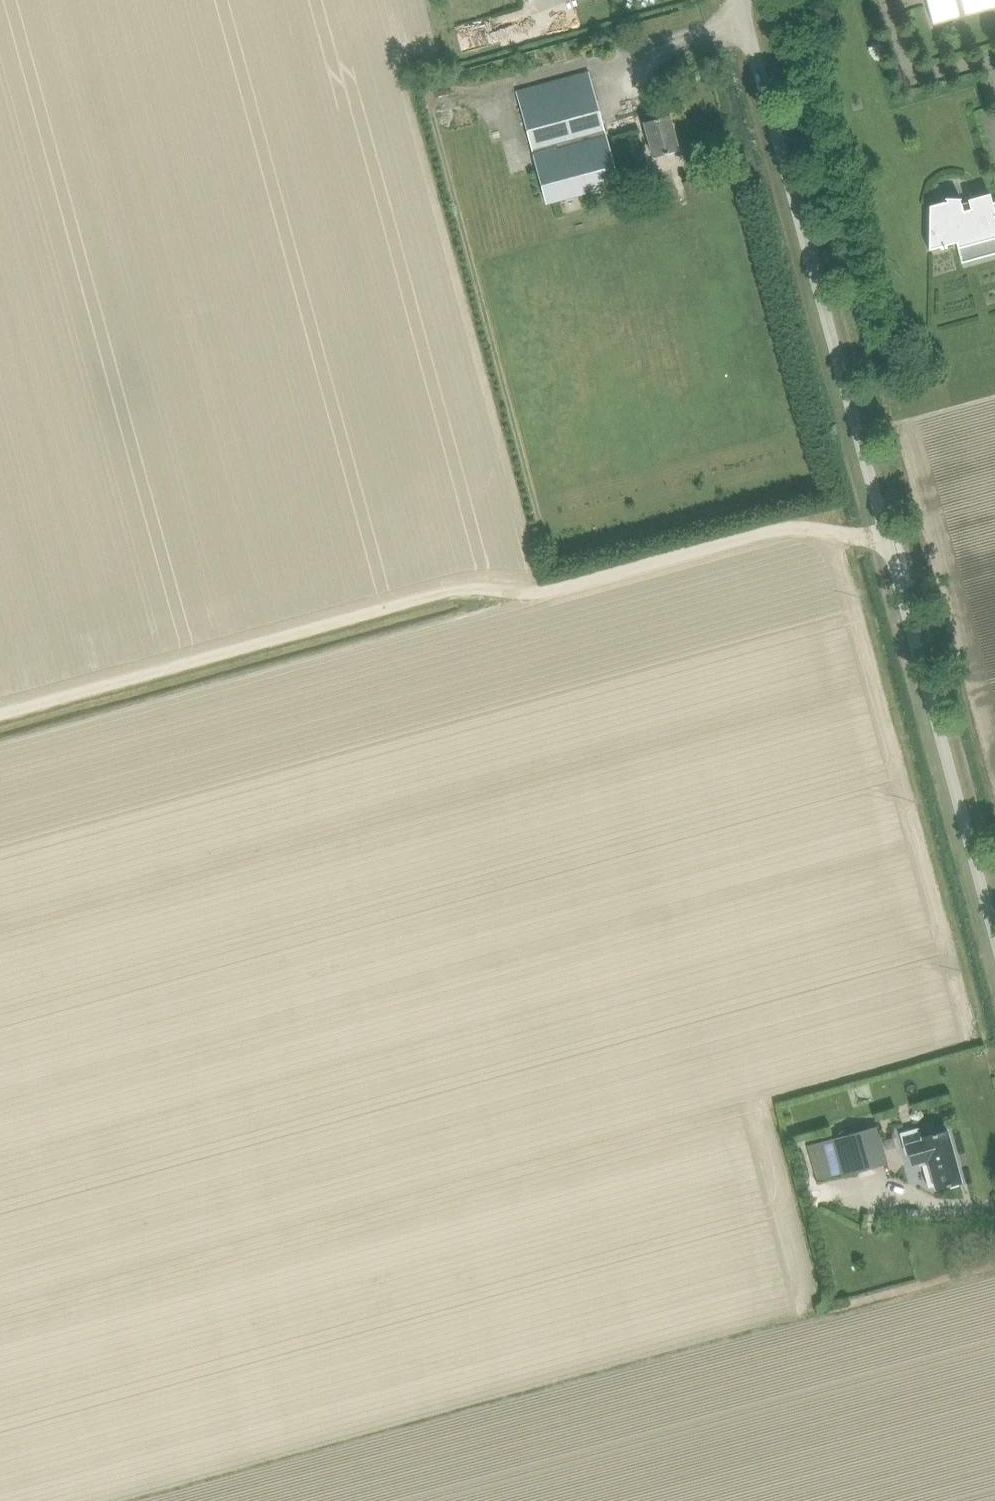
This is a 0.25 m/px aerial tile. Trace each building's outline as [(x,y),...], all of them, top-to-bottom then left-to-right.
[(933,24),(994,7),(994,0),(926,0),(933,24)] [(588,72),(515,92),(545,203),(618,184),(588,72)] [(652,156),(678,149),(668,114),(667,115),(662,103),(646,107),(649,119),(643,121),(652,156)] [(991,203),(989,194),(967,200),(968,202),(960,204),(959,199),(960,199),(944,198),(944,199),(945,199),(946,201),(929,206),(928,250),(939,247),(940,250),(947,248),(946,245),(955,242),(957,249),(994,238),(994,202),(991,203)] [(842,1175),(887,1162),(877,1125),(832,1138),(842,1175)] [(922,1138),(906,1142),(912,1163),(927,1158),(935,1187),(961,1180),(947,1129),(921,1136),(922,1138)]
